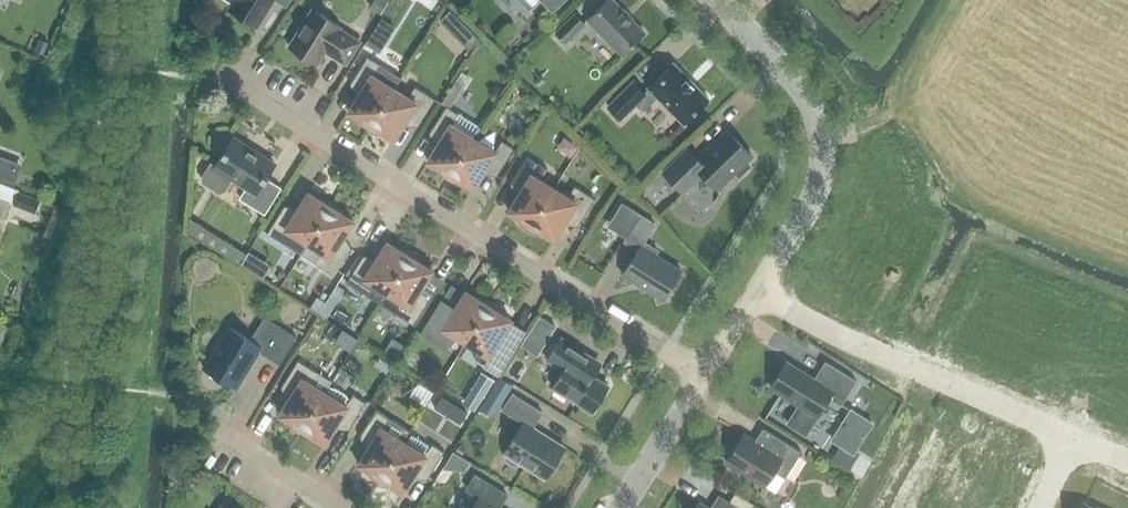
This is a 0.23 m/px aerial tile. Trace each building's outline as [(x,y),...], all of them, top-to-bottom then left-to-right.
[(234,2),(230,10),(256,26),(272,0),(231,0),(234,2)] [(368,7),(380,14),(389,0),(373,0),(368,7)] [(538,0),(521,0),(529,9),(538,0)] [(612,0),(607,0),(587,19),(622,55),(644,33),(612,0)] [(312,8),(289,46),(317,64),(325,51),(346,63),(360,41),(339,28),(341,26),(312,8)] [(451,10),(440,21),(469,49),(479,40),(479,39),(451,10)] [(584,24),(573,12),(553,32),(564,43),(584,24)] [(374,31),(367,43),(381,51),(388,40),(374,31)] [(39,38),(34,51),(43,55),(48,42),(39,38)] [(358,95),(348,112),(357,117),(360,121),(362,124),(365,127),(368,130),(394,89),(401,78),(387,70),(367,57),(350,84),(351,83),(362,90),(358,95)] [(657,97),(683,124),(708,99),(673,63),(648,88),(649,88),(644,93),(632,81),(607,106),(620,119),(635,104),(643,112),(657,97)] [(453,83),(440,103),(446,106),(448,108),(461,88),(453,83)] [(394,89),(368,130),(372,132),(376,133),(380,134),(384,134),(393,140),(407,118),(418,125),(417,126),(418,126),(435,99),(414,86),(408,97),(394,89)] [(480,127),(448,108),(446,106),(429,133),(430,132),(441,139),(427,161),(437,167),(439,170),(441,173),(444,176),(447,179),(473,138),(480,127)] [(746,162),(752,156),(727,131),(697,160),(687,149),(663,172),(683,192),(702,174),(717,190),(735,172),(739,176),(750,166),(746,162)] [(224,191),(232,179),(246,187),(239,198),(264,213),(280,188),(265,179),(274,164),(233,138),(216,165),(210,161),(200,176),(201,182),(218,193),(224,191)] [(463,183),(473,189),(486,167),(497,174),(496,175),(497,176),(514,148),(501,141),(494,152),(473,138),(447,179),(451,181),(455,182),(459,183),(463,183)] [(28,156),(0,147),(0,171),(20,178),(28,156)] [(528,229),(554,188),(540,180),(547,169),(527,156),(510,184),(511,183),(522,189),(508,211),(517,217),(520,220),(522,224),(525,227),(528,229)] [(544,234),(553,239),(567,218),(578,224),(577,226),(578,226),(595,199),(574,186),(567,197),(554,188),(528,229),(532,231),(536,232),(540,233),(544,234)] [(38,199),(17,191),(11,205),(33,214),(38,199)] [(284,206),(267,233),(287,246),(301,255),(307,244),(333,203),(329,201),(325,200),(321,199),(317,199),(308,193),(298,209),(294,215),(283,208),(284,206)] [(9,203),(0,199),(0,218),(3,219),(9,203)] [(307,244),(301,255),(314,263),(334,276),(352,248),(351,248),(350,250),(339,243),(353,221),(344,215),(342,212),(339,208),(336,205),(333,203),(307,244)] [(241,260),(250,247),(196,213),(188,226),(241,260)] [(655,224),(641,215),(624,241),(638,250),(622,275),(662,299),(680,269),(656,254),(658,250),(644,241),(655,224)] [(380,304),(412,252),(408,251),(404,249),(400,248),(396,248),(387,242),(373,264),(362,257),(363,256),(363,255),(345,283),(366,295),(380,304)] [(380,304),(393,312),(413,325),(430,298),(429,299),(418,292),(432,270),(423,265),(421,261),(418,258),(415,255),(412,252),(380,304)] [(261,260),(249,253),(241,266),(253,273),(261,260)] [(441,306),(441,305),(438,303),(419,333),(447,350),(455,336),(465,342),(491,302),(487,300),(483,299),(479,298),(475,297),(466,291),(452,313),(441,306)] [(326,318),(333,307),(326,302),(319,313),(326,318)] [(497,341),(511,320),(501,314),(499,310),(497,307),(494,304),(491,302),(465,342),(486,356),(482,363),(494,371),(509,347),(508,348),(497,341)] [(539,319),(535,325),(551,335),(557,326),(541,316),(539,319)] [(203,368),(236,388),(256,350),(279,364),(296,337),(264,317),(250,340),(229,326),(203,368)] [(0,322),(0,341),(8,344),(15,328),(0,322)] [(561,338),(547,360),(563,370),(552,387),(592,412),(608,386),(593,376),(601,363),(561,338)] [(289,399),(279,415),(288,421),(290,424),(293,427),(296,430),(299,433),(324,392),(331,381),(318,373),(298,360),(280,387),(281,388),(282,386),(293,393),(289,399)] [(826,362),(816,377),(815,380),(786,362),(770,387),(799,405),(787,423),(805,434),(828,398),(840,406),(856,381),(826,362)] [(494,380),(480,371),(469,388),(483,397),(494,380)] [(494,417),(513,386),(498,377),(479,407),(494,417)] [(435,391),(419,381),(410,396),(426,406),(435,391)] [(324,392),(299,433),(303,435),(307,436),(311,437),(315,437),(324,443),(338,421),(349,428),(348,429),(348,430),(365,402),(353,395),(350,399),(346,397),(345,395),(334,387),(331,387),(329,386),(325,392),(324,392)] [(1116,414),(1127,419),(1127,393),(1126,392),(1116,414)] [(519,463),(545,479),(550,470),(555,469),(561,461),(559,456),(565,447),(533,427),(542,412),(512,393),(502,410),(523,423),(503,454),(505,455),(504,456),(505,461),(513,466),(518,465),(519,463)] [(442,395),(434,407),(447,415),(455,403),(442,395)] [(368,448),(358,464),(367,470),(369,473),(372,477),(375,480),(378,482),(403,441),(410,431),(376,410),(359,437),(360,437),(361,436),(371,442),(368,448)] [(841,444),(832,459),(849,470),(860,452),(856,450),(873,424),(852,410),(834,440),(841,444)] [(785,478),(801,452),(762,428),(754,441),(743,434),(726,462),(764,486),(774,471),(785,478)] [(403,441),(378,482),(382,484),(385,485),(390,486),(394,487),(403,492),(417,471),(427,477),(427,479),(444,452),(432,444),(430,446),(411,434),(405,443),(403,441)] [(507,495),(475,475),(466,489),(478,497),(471,507),(498,507),(507,495)] [(730,502),(739,507),(750,507),(753,504),(736,493),(730,502)] [(718,495),(709,507),(739,507),(730,502),(718,495)]
